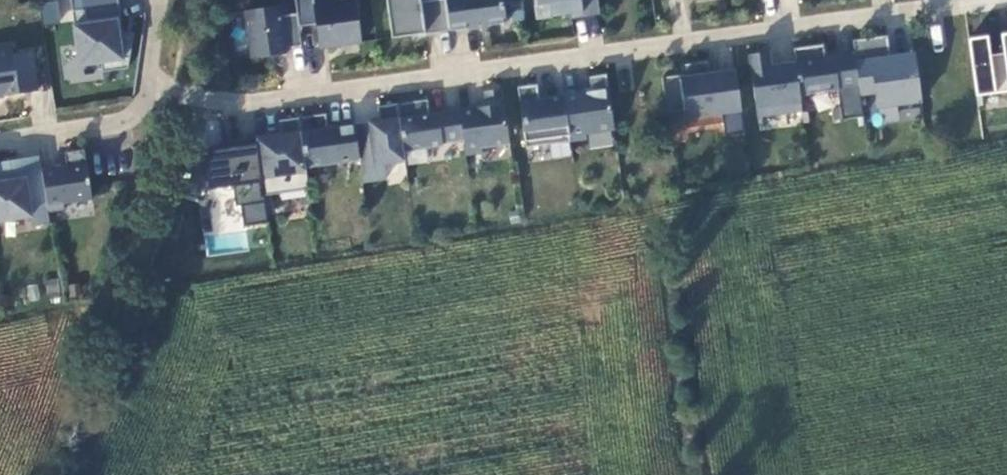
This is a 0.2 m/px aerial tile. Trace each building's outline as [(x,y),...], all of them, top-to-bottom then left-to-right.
[(80,65),(101,62),(103,72),(128,68),(133,38),(124,37),(118,0),(71,0),(80,65)] [(297,13),(299,26),(317,25),(319,49),(362,43),(356,0),(347,0),(314,4),(314,0),(295,0),(297,13)] [(392,37),(451,31),(447,0),(425,0),(420,1),(420,0),(387,0),(392,37)] [(451,31),(505,24),(503,0),(447,0),(451,31)] [(539,5),(548,4),(551,17),(599,10),(598,0),(538,0),(539,5)] [(280,6),(246,11),(252,59),(287,54),(285,48),(302,46),(299,26),(297,13),(281,16),(280,6)] [(1001,34),(1004,53),(990,55),(987,36),(968,39),(976,96),(1006,92),(1006,34),(1001,34)] [(853,40),(854,55),(859,84),(860,94),(875,92),(877,107),(921,101),(915,54),(890,57),(887,35),(853,40)] [(793,48),(795,63),(800,94),(839,89),(839,87),(859,84),(854,55),(826,58),(823,44),(793,48)] [(37,91),(31,51),(13,54),(11,45),(0,47),(0,97),(37,91)] [(748,55),(751,75),(757,116),(802,110),(800,94),(795,63),(770,66),(768,52),(748,55)] [(682,74),(663,77),(667,114),(685,111),(688,127),(723,123),(725,136),(744,134),(737,81),(712,85),(708,60),(681,64),(682,74)] [(564,95),(570,140),(587,138),(585,133),(614,129),(606,74),(589,77),(591,91),(564,95)] [(537,84),(517,87),(526,147),(565,142),(570,140),(564,95),(539,99),(537,84)] [(486,107),(459,110),(463,140),(465,154),(482,152),(481,148),(509,144),(502,90),(484,92),(486,107)] [(428,100),(397,104),(403,150),(443,145),(442,142),(463,140),(459,110),(429,115),(428,100)] [(379,121),(354,125),(359,159),(362,182),(386,179),(384,164),(405,161),(403,150),(397,104),(378,107),(379,121)] [(326,114),(299,118),(306,167),(359,159),(354,125),(327,129),(326,114)] [(281,136),(256,139),(264,196),(309,190),(306,167),(299,118),(279,121),(281,136)] [(208,233),(268,224),(254,143),(195,153),(208,233)] [(67,167),(42,171),(48,211),(64,209),(63,203),(92,199),(84,149),(65,153),(67,167)] [(30,216),(32,226),(50,223),(48,211),(42,171),(40,156),(0,162),(0,221),(30,216)]
